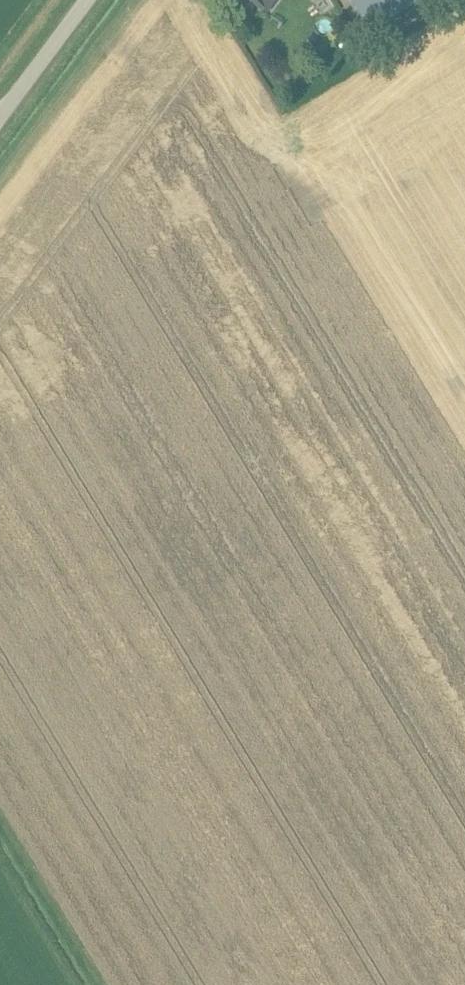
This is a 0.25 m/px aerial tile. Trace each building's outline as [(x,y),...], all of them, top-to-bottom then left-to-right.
[(261,13),(263,11),(253,4),(256,0),(244,0),(261,13)] [(373,36),(430,0),(350,0),(373,36)]
